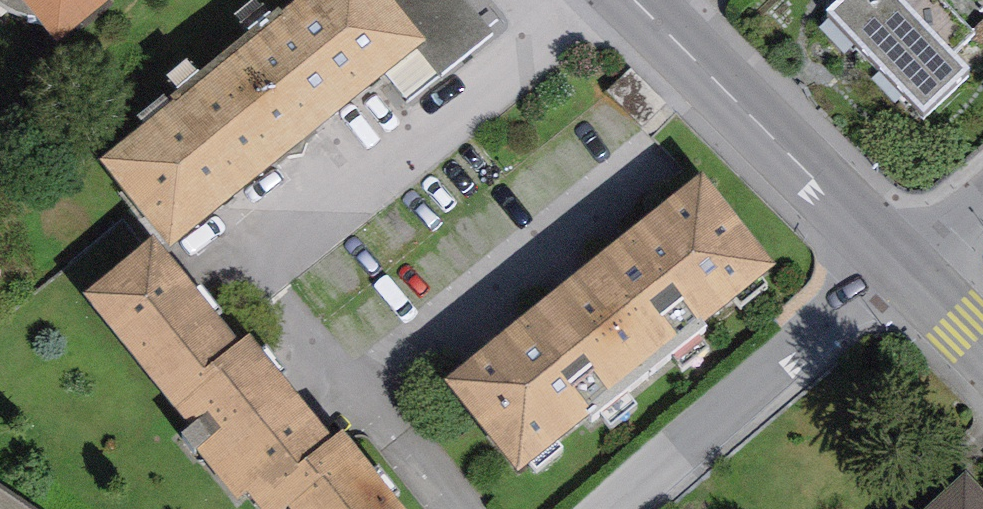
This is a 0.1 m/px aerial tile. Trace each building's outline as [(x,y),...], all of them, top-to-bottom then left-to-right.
[(57,48),(117,0),(18,0),(57,48)] [(99,166),(169,254),(419,54),(427,48),(389,0),(305,0),(282,18),(278,13),(170,100),(175,106),(99,166)] [(427,48),(419,54),(439,79),(492,33),(466,0),(389,0),(427,48)] [(826,20),(922,121),(968,77),(895,0),(848,0),(826,20)] [(445,388),(517,481),(775,269),(701,181),(445,388)] [(84,299),(189,430),(181,437),(237,506),(247,497),(257,508),(400,508),(344,439),(334,446),(250,341),(239,350),(153,244),(84,299)] [(966,479),(934,508),(982,508),(982,497),(966,479)]
